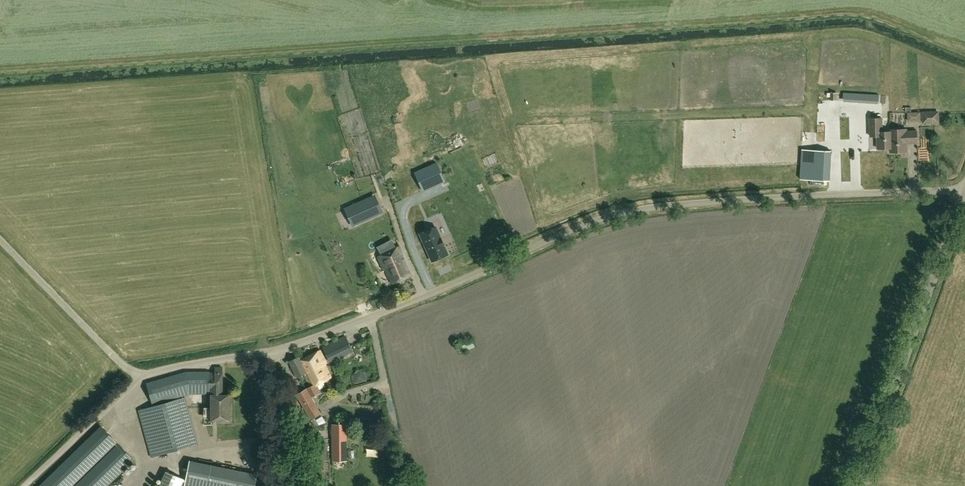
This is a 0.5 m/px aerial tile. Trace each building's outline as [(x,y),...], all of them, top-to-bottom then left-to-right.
[(939,122),(939,112),(923,112),(923,122),(939,122)] [(891,148),(891,132),(881,132),(881,118),(870,119),(871,137),(879,137),(879,149),(891,148)] [(893,132),(891,132),(891,148),(892,148),(892,152),(908,152),(908,143),(918,143),(918,131),(907,131),(907,128),(893,129),(893,132)] [(831,164),(832,152),(803,150),(801,179),(828,181),(829,164),(831,164)] [(422,169),(425,177),(432,173),(437,184),(445,181),(440,170),(437,163),(422,169)] [(383,210),(378,200),(356,210),(361,220),(383,210)] [(439,249),(436,242),(431,231),(415,238),(421,250),(420,250),(422,255),(423,255),(427,265),(443,258),(438,249),(439,249)] [(392,284),(411,275),(401,254),(403,254),(400,246),(378,256),(384,269),(385,269),(392,284)] [(353,351),(346,335),(322,346),(330,362),(353,351)] [(462,346),(464,352),(477,348),(476,342),(462,346)] [(297,376),(304,373),(314,369),(322,366),(321,364),(323,364),(318,352),(300,361),(298,357),(289,361),(297,376)] [(328,379),(322,366),(314,369),(304,373),(310,387),(307,388),(307,389),(305,390),(309,398),(311,397),(318,393),(314,386),(328,379)] [(153,404),(189,394),(210,394),(210,408),(204,408),(204,418),(211,418),(211,420),(230,421),(230,393),(222,393),(222,368),(215,368),(215,372),(185,372),(147,383),(153,404)] [(310,399),(309,398),(305,390),(297,395),(304,406),(307,404),(306,402),(310,399)] [(187,396),(178,399),(138,410),(151,457),(200,444),(187,396)] [(320,413),(311,397),(309,398),(310,399),(306,402),(307,404),(304,406),(311,418),(320,413)] [(347,461),(347,432),(348,423),(339,424),(332,424),(332,460),(347,461)] [(116,442),(101,426),(39,485),(71,485),(116,442)] [(75,485),(107,485),(134,460),(119,444),(75,485)] [(184,485),(244,485),(247,472),(189,461),(184,485)] [(166,472),(159,485),(181,485),(183,480),(166,472)]
